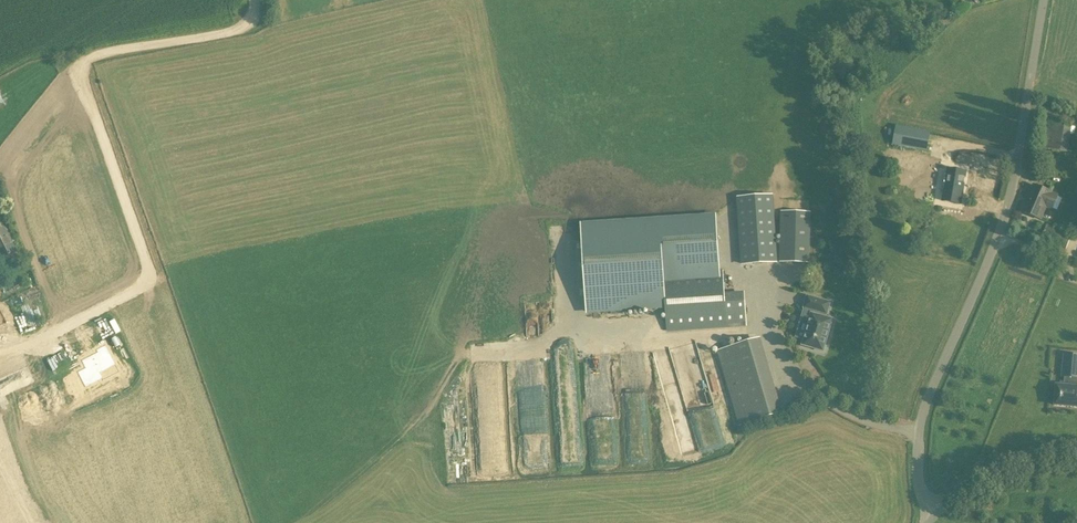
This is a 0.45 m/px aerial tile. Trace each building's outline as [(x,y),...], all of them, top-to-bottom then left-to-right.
[(1072,127),(1045,122),(1040,148),(1067,153),(1072,127)] [(896,127),(893,143),(927,149),(930,132),(896,127)] [(922,159),(921,187),(942,188),(943,160),(922,159)] [(945,173),(944,183),(946,184),(945,195),(962,197),(966,171),(949,168),(948,174),(945,173)] [(1052,210),(1058,196),(1033,185),(1022,211),(1041,219),(1046,208),(1052,210)] [(771,196),(738,198),(743,264),(776,262),(772,199),(771,196)] [(782,211),(780,261),(808,262),(809,212),(782,211)] [(665,309),(667,331),(727,327),(747,325),(745,292),(724,293),(723,277),(722,277),(717,214),(581,223),(586,314),(665,309)] [(1072,235),(1047,225),(1041,240),(1065,250),(1072,235)] [(0,230),(0,260),(16,252),(3,228),(0,230)] [(811,313),(803,340),(802,345),(823,351),(832,319),(826,317),(822,316),(826,301),(815,298),(812,311),(811,313)] [(0,304),(0,325),(15,318),(8,300),(0,304)] [(732,402),(739,426),(783,413),(761,337),(717,350),(732,402)] [(85,369),(77,373),(85,388),(102,379),(103,382),(120,373),(116,365),(106,346),(96,351),(97,353),(82,361),(85,369)] [(1061,381),(1060,393),(1067,394),(1066,402),(1058,401),(1056,417),(1076,419),(1076,383),(1061,381)]
